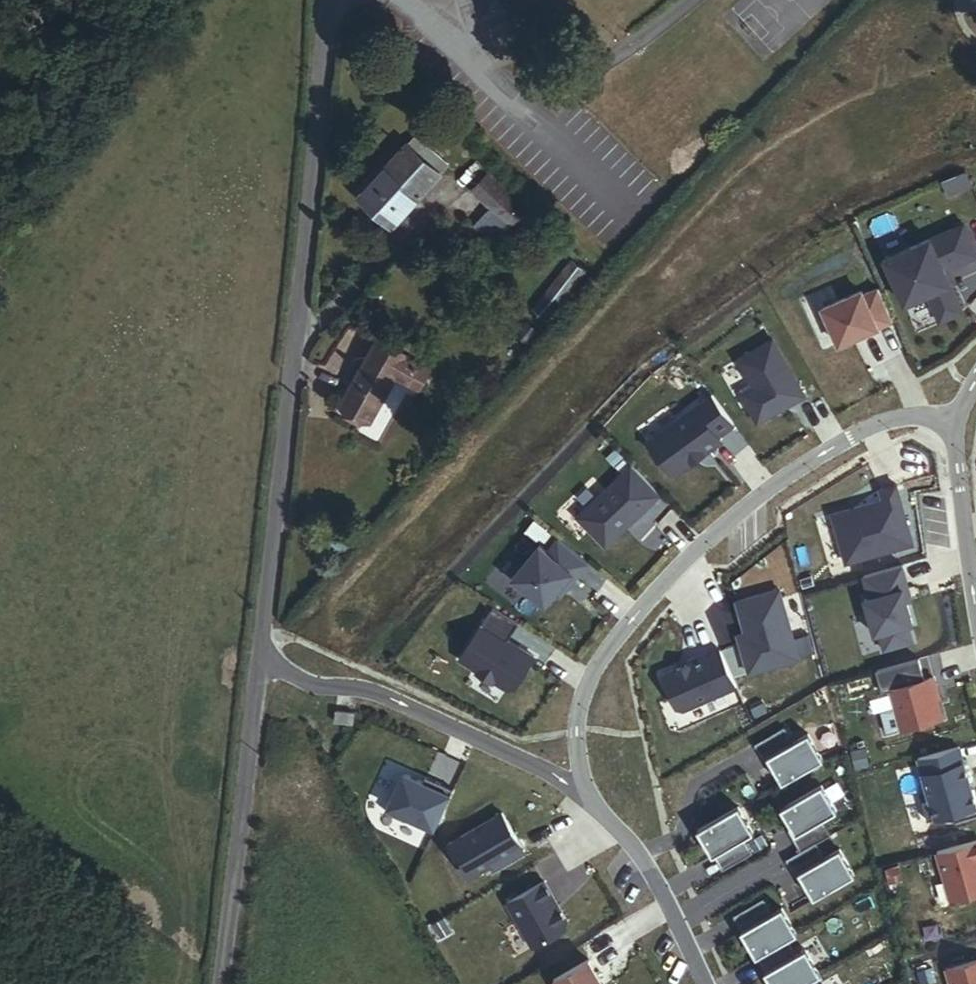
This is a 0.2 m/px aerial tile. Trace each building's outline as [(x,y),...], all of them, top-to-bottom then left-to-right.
[(448,167),(415,137),(406,147),(439,177),(448,167)] [(392,227),(439,177),(406,147),(360,198),(392,227)] [(524,208),(486,174),(471,191),(491,208),(509,225),(524,208)] [(509,225),(491,208),(476,226),(494,241),(509,225)] [(944,268),(975,254),(975,248),(965,222),(884,257),(904,303),(927,293),(940,321),(963,310),(944,268)] [(561,301),(584,272),(572,262),(549,291),(561,301)] [(955,280),(949,266),(944,268),(951,282),(955,280)] [(861,289),(822,305),(838,342),(861,333),(863,336),(878,329),(877,326),(892,319),(878,287),(863,293),(861,289)] [(546,320),(561,301),(549,291),(534,309),(546,320)] [(536,334),(526,325),(516,336),(527,344),(536,334)] [(772,339),(737,358),(753,386),(741,393),(757,422),(804,395),(772,339)] [(371,425),(395,383),(407,390),(418,370),(376,346),(341,408),(371,425)] [(417,395),(427,376),(418,370),(407,390),(417,395)] [(711,394),(646,442),(658,457),(663,458),(675,474),(696,459),(695,457),(701,452),(702,454),(721,441),(717,436),(734,424),(711,394)] [(631,464),(578,515),(606,545),(625,527),(623,524),(629,519),(631,521),(647,506),(646,504),(658,493),(631,464)] [(832,513),(846,565),(913,547),(896,485),(879,490),(882,500),(832,513)] [(549,530),(510,576),(543,604),(558,585),(563,589),(586,561),(549,530)] [(904,564),(862,575),(867,596),(862,597),(878,654),(916,644),(911,627),(915,626),(908,600),(913,599),(904,564)] [(558,585),(554,591),(558,595),(563,589),(558,585)] [(743,630),(733,632),(741,665),(745,664),(747,673),(814,657),(809,635),(794,638),(781,588),(735,599),(743,630)] [(516,622),(491,605),(454,663),(472,675),(471,676),(486,686),(487,685),(501,693),(509,691),(532,656),(516,646),(514,648),(504,641),(516,622)] [(735,686),(719,649),(705,655),(704,652),(686,660),(687,663),(661,674),(675,706),(682,709),(735,686)] [(934,676),(891,688),(902,729),(943,718),(937,694),(939,694),(934,676)] [(783,727),(774,732),(780,742),(788,737),(783,727)] [(806,734),(766,757),(781,783),(821,760),(806,734)] [(916,757),(932,817),(975,806),(975,799),(962,745),(916,757)] [(368,798),(434,829),(452,788),(387,758),(368,798)] [(820,784),(779,808),(794,833),(835,810),(820,784)] [(736,806),(696,829),(711,855),(751,832),(736,806)] [(502,812),(447,843),(467,879),(489,867),(493,873),(526,855),(502,812)] [(822,824),(814,828),(820,839),(828,834),(822,824)] [(936,850),(949,900),(975,892),(975,839),(936,850)] [(745,842),(737,847),(742,857),(751,852),(745,842)] [(814,842),(806,847),(812,857),(820,852),(814,842)] [(837,849),(797,872),(812,898),(852,875),(837,849)] [(506,901),(531,946),(569,925),(544,880),(506,901)] [(762,897),(753,902),(759,913),(768,908),(762,897)] [(795,933),(780,908),(739,931),(754,957),(777,943),(785,939),(795,933)] [(785,939),(777,943),(784,954),(791,950),(785,939)] [(763,972),(770,983),(802,983),(808,980),(818,975),(803,949),(763,972)] [(590,957),(554,978),(558,983),(605,983),(590,957)] [(944,969),(949,983),(975,983),(975,960),(944,969)]
